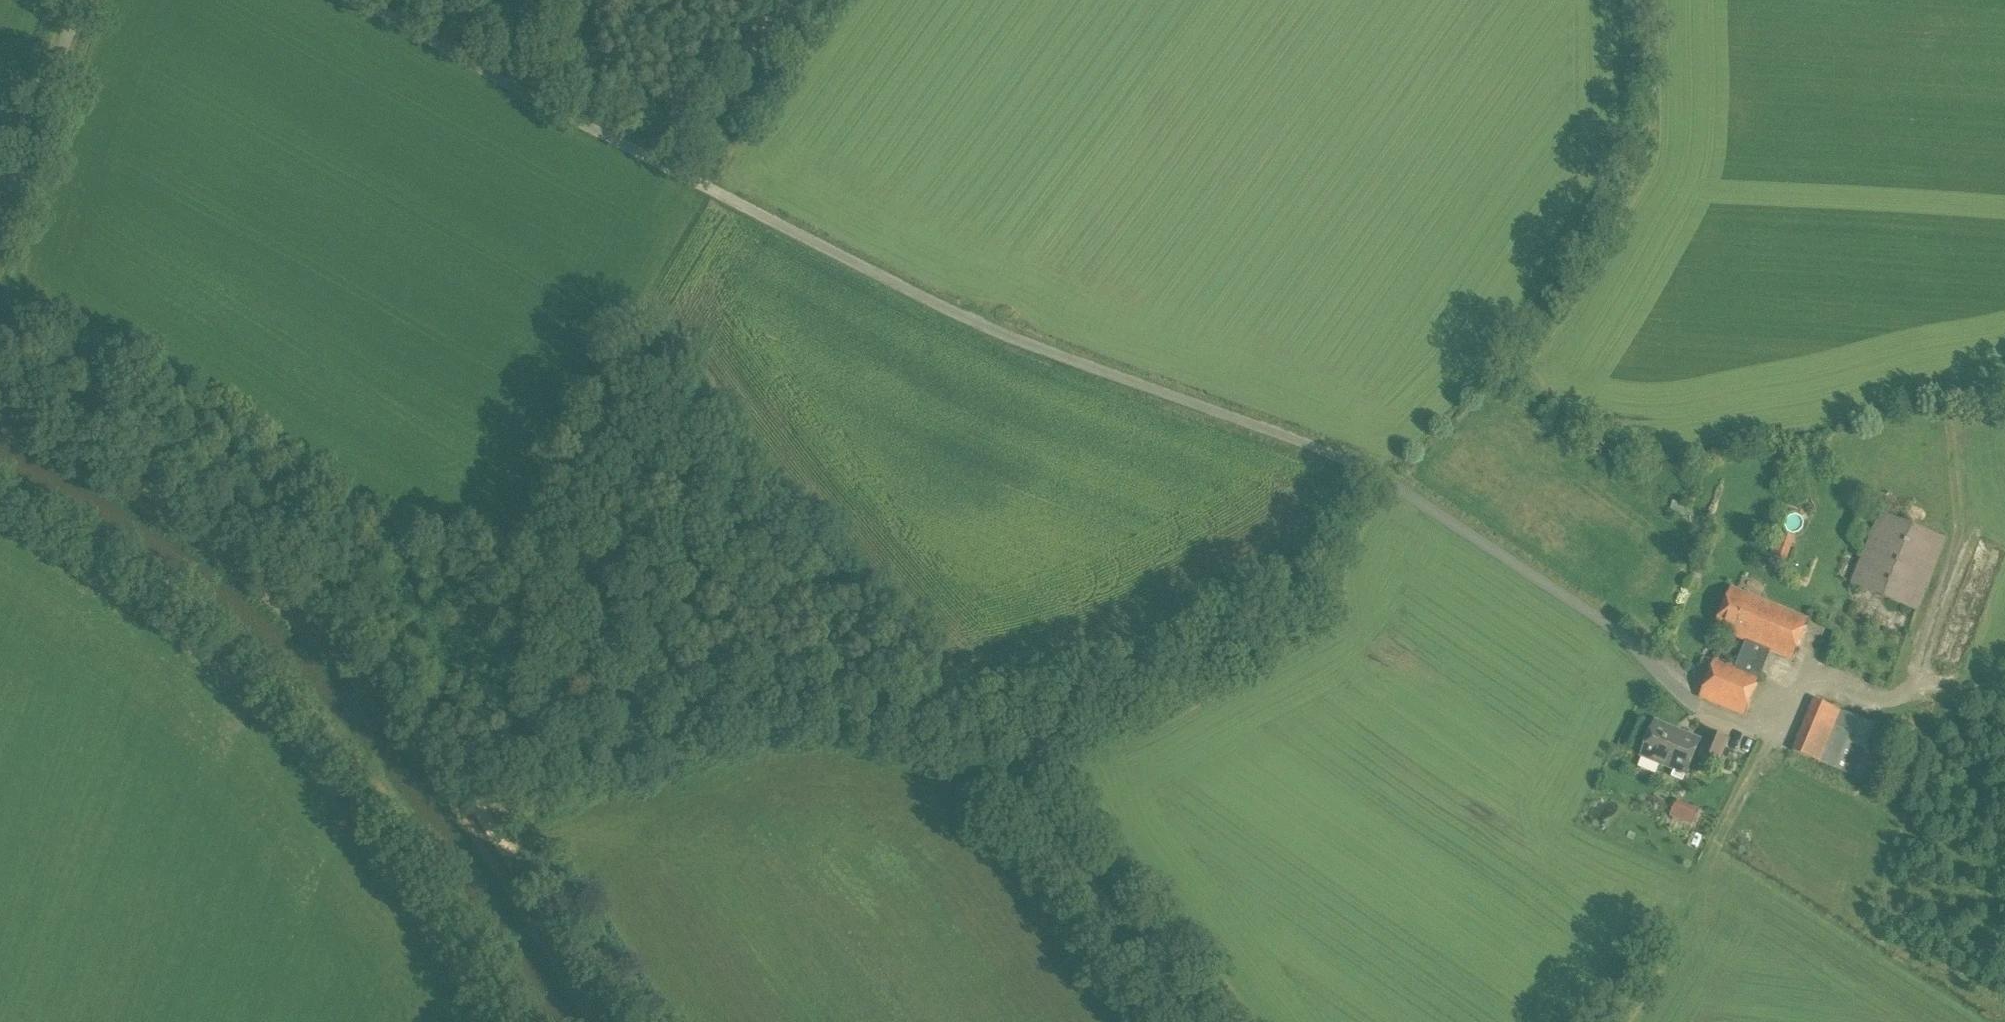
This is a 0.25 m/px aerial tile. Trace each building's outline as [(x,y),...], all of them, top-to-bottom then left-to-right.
[(1916,610),(1945,539),(1881,512),(1852,584),(1916,610)] [(1715,628),(1746,641),(1736,667),(1716,659),(1700,697),(1745,715),(1760,677),(1770,651),(1793,660),(1809,619),(1732,587),(1715,628)] [(1793,751),(1854,776),(1865,780),(1881,741),(1871,737),(1876,724),(1863,719),(1815,699),(1793,751)] [(1642,755),(1674,769),(1671,776),(1683,781),(1686,773),(1687,774),(1701,740),(1655,722),(1642,755)] [(1698,756),(1716,764),(1719,765),(1730,739),(1709,730),(1698,756)] [(1696,820),(1701,809),(1672,797),(1667,809),(1696,820)]
